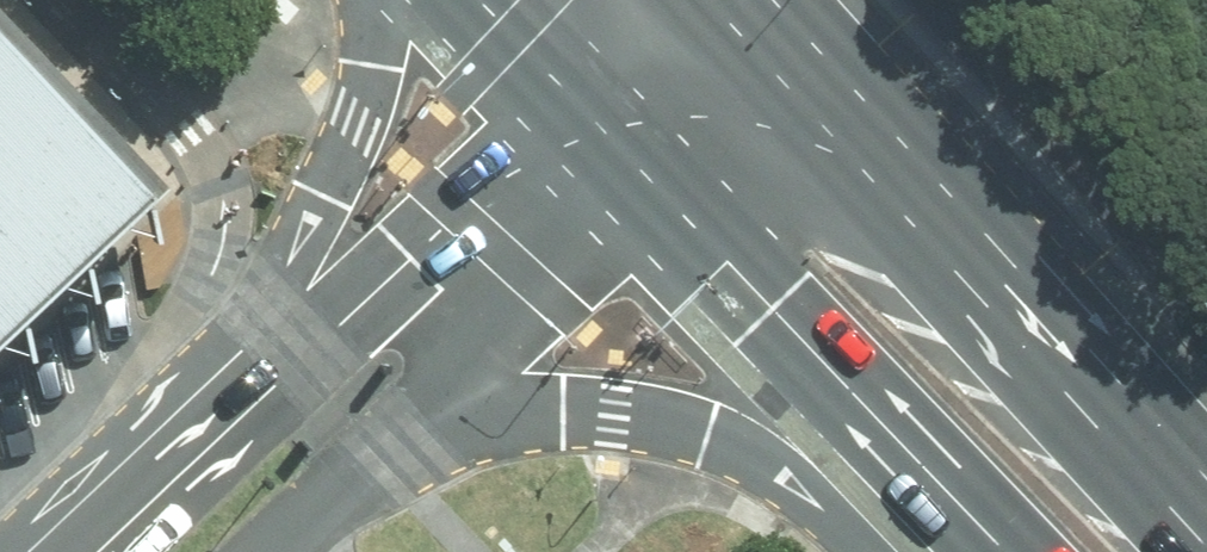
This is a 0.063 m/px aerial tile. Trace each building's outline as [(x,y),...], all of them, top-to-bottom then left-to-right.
[(142,191),(0,41),(0,324),(142,191)]
